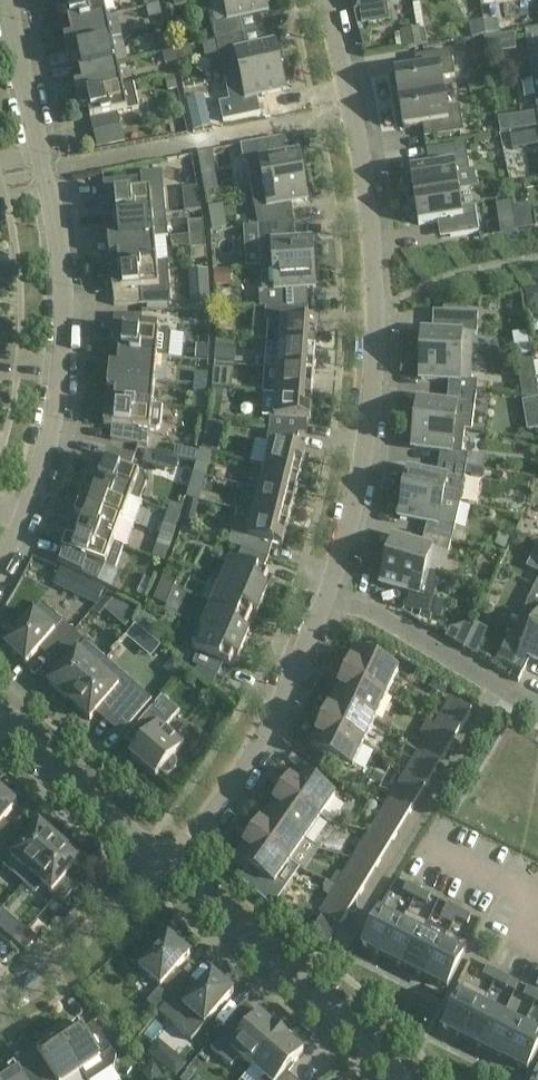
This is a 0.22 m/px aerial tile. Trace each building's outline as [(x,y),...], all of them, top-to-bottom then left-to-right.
[(56,2),(59,15),(67,13),(70,25),(107,16),(106,13),(115,11),(113,0),(56,0),(56,2)] [(208,0),(208,2),(211,1),(216,22),(213,23),(217,40),(233,36),(243,34),(240,18),(268,12),(265,0),(209,0),(208,0)] [(357,9),(388,4),(387,0),(355,0),(357,9)] [(162,16),(160,4),(147,7),(150,19),(162,16)] [(67,50),(112,40),(107,16),(70,25),(72,37),(64,38),(67,50)] [(497,21),(470,22),(470,31),(497,30),(497,21)] [(400,31),(403,49),(422,46),(419,28),(400,31)] [(525,31),(532,79),(537,78),(537,29),(525,31)] [(233,36),(217,40),(220,55),(223,55),(228,75),(225,76),(225,77),(241,74),(241,76),(280,67),(275,44),(247,50),(243,34),(233,36)] [(172,36),(155,40),(158,54),(163,53),(176,51),(173,39),(172,36)] [(117,63),(112,40),(67,50),(70,62),(77,60),(80,72),(117,63)] [(206,56),(219,53),(216,40),(203,43),(206,56)] [(176,51),(163,53),(166,64),(178,61),(176,51)] [(395,73),(399,100),(444,93),(442,78),(455,76),(451,51),(424,55),(426,68),(395,73)] [(123,86),(117,63),(80,72),(83,83),(75,85),(77,97),(123,87),(123,86)] [(285,90),(280,67),(241,76),(244,87),(239,88),(241,98),(224,102),(228,121),(261,114),(257,97),(285,90)] [(123,87),(77,97),(80,109),(88,107),(94,132),(122,126),(119,113),(140,109),(134,84),(123,86),(123,87)] [(444,93),(399,100),(404,128),(432,123),(434,136),(464,132),(460,106),(447,108),(444,93)] [(207,115),(192,118),(195,131),(210,127),(207,115)] [(536,132),(509,135),(511,147),(537,144),(536,132)] [(268,141),(241,146),(244,163),(248,162),(252,186),(303,177),(299,153),(282,156),(279,139),(268,141)] [(414,197),(459,190),(457,173),(470,171),(466,144),(437,149),(440,165),(410,170),(414,197)] [(212,151),(197,154),(199,167),(214,165),(212,151)] [(114,207),(115,219),(153,215),(166,213),(162,172),(141,174),(142,178),(103,181),(106,207),(114,207)] [(252,186),(259,226),(294,222),(291,203),(307,201),(303,177),(252,186)] [(199,210),(198,186),(183,186),(184,211),(199,210)] [(462,208),(459,190),(414,197),(419,225),(448,220),(451,237),(479,232),(475,206),(462,208)] [(116,231),(108,231),(109,243),(155,239),(168,238),(166,213),(153,215),(115,219),(116,231)] [(188,223),(189,236),(205,235),(204,221),(188,223)] [(294,222),(259,226),(261,267),(314,264),(312,240),(297,241),(294,222)] [(205,235),(189,236),(190,249),(206,247),(205,235)] [(157,263),(155,239),(109,243),(110,255),(118,255),(119,267),(157,263)] [(168,262),(157,263),(119,267),(120,279),(112,279),(114,305),(172,305),(168,262)] [(314,264),(261,267),(263,291),(259,291),(260,306),(266,307),(294,307),(294,289),(315,288),(314,264)] [(231,284),(231,269),(214,269),(215,284),(231,284)] [(192,308),(208,308),(206,272),(190,273),(192,308)] [(537,306),(537,291),(528,291),(528,306),(537,306)] [(269,320),(267,344),(316,348),(318,323),(307,322),(308,307),(294,307),(266,307),(265,320),(269,320)] [(422,331),(421,355),(472,357),(473,335),(478,335),(479,314),(440,312),(439,332),(422,331)] [(113,328),(112,341),(120,342),(119,354),(157,358),(157,357),(169,358),(182,359),(185,335),(171,334),(159,333),(157,333),(158,321),(143,320),(143,315),(115,315),(113,328)] [(237,342),(216,340),(215,359),(235,361),(237,342)] [(314,372),(316,348),(267,344),(265,368),(279,369),(314,372)] [(155,381),(157,358),(119,354),(118,366),(110,365),(109,377),(155,381)] [(449,380),(448,392),(476,394),(478,381),(471,381),(472,357),(421,355),(420,379),(449,380)] [(521,376),(535,374),(533,361),(518,360),(521,376)] [(277,393),(312,396),(314,372),(279,369),(277,393)] [(195,373),(194,385),(207,386),(209,374),(195,373)] [(153,405),(155,381),(109,377),(108,389),(116,390),(114,402),(153,405)] [(207,386),(194,385),(193,395),(206,397),(207,386)] [(312,396),(277,393),(264,392),(263,416),(270,417),(269,429),(269,430),(299,435),(300,422),(307,423),(308,420),(311,421),(312,396)] [(476,394),(448,392),(447,404),(418,400),(415,424),(465,430),(465,429),(472,430),(476,394)] [(153,405),(114,402),(113,414),(105,413),(104,426),(112,427),(111,440),(148,446),(149,430),(156,430),(160,427),(162,406),(153,405)] [(213,452),(213,453),(217,454),(224,425),(207,421),(201,449),(213,452)] [(465,430),(415,424),(412,448),(441,451),(439,464),(467,468),(469,453),(462,452),(465,430)] [(299,435),(269,430),(266,442),(271,443),(265,467),(300,476),(306,451),(296,449),(299,435)] [(99,473),(95,484),(131,498),(131,497),(141,501),(147,484),(143,476),(130,471),(136,456),(108,448),(104,461),(96,458),(92,470),(99,473)] [(200,449),(193,474),(206,477),(210,478),(213,467),(209,466),(213,453),(213,452),(201,449),(200,449)] [(146,454),(142,464),(158,469),(162,458),(146,454)] [(467,468),(439,464),(437,475),(409,470),(404,493),(443,501),(445,489),(457,491),(464,486),(467,468)] [(260,490),(294,499),(300,476),(265,467),(260,490)] [(193,474),(187,497),(200,500),(206,477),(193,474)] [(123,520),(131,498),(95,484),(91,496),(83,493),(79,504),(123,520)] [(254,514),(288,522),(294,499),(260,490),(254,514)] [(428,522),(425,534),(452,540),(461,505),(443,501),(404,493),(399,517),(428,522)] [(199,502),(189,500),(182,529),(192,532),(199,502)] [(172,503),(169,512),(181,516),(184,507),(172,503)] [(115,542),(123,520),(79,504),(75,516),(83,518),(78,530),(115,542)] [(229,546),(242,550),(269,558),(272,544),(283,546),(288,522),(254,514),(238,510),(229,546)] [(160,533),(160,534),(173,539),(181,516),(169,512),(160,533)] [(59,560),(58,563),(98,581),(106,566),(115,570),(124,546),(115,542),(78,530),(76,536),(71,534),(68,536),(67,538),(62,550),(59,560)] [(173,539),(160,534),(152,557),(165,561),(173,539)] [(452,540),(425,534),(422,545),(394,537),(387,560),(441,576),(441,575),(444,576),(452,540)] [(262,573),(269,558),(242,550),(236,563),(232,560),(222,583),(263,600),(268,587),(264,585),(268,576),(262,573)] [(441,576),(387,560),(381,583),(408,591),(404,607),(433,615),(438,598),(435,598),(441,576)] [(88,580),(62,568),(54,585),(80,597),(88,580)] [(169,570),(163,584),(174,589),(181,575),(169,570)] [(222,583),(212,605),(249,621),(253,612),(257,614),(263,600),(222,583)] [(174,589),(163,584),(156,600),(167,606),(174,589)] [(535,588),(517,624),(537,634),(537,589),(535,588)] [(115,598),(104,611),(125,629),(136,616),(115,598)] [(43,645),(55,654),(74,632),(42,604),(5,646),(26,664),(43,645)] [(212,605),(203,627),(244,645),(249,632),(245,630),(249,621),(212,605)] [(464,647),(475,652),(486,628),(475,623),(464,647)] [(517,624),(508,643),(506,642),(498,658),(524,671),(531,658),(537,661),(537,634),(517,624)] [(238,658),(244,645),(203,627),(193,650),(198,652),(192,665),(218,676),(224,663),(230,666),(234,656),(238,658)] [(74,632),(55,654),(66,664),(49,684),(70,702),(106,660),(85,642),(86,642),(74,632)] [(346,676),(387,696),(399,671),(385,665),(387,661),(373,654),(371,658),(357,652),(346,676)] [(152,700),(106,660),(70,702),(90,720),(103,705),(129,727),(152,700)] [(335,700),(376,720),(387,696),(346,676),(335,700)] [(180,712),(162,697),(132,732),(143,742),(131,755),(156,777),(160,773),(163,774),(167,774),(170,774),(174,771),(176,767),(177,764),(177,759),(174,756),(184,745),(165,729),(180,712)] [(451,699),(436,725),(447,732),(460,732),(472,712),(451,699)] [(335,700),(324,724),(365,743),(376,720),(335,700)] [(353,768),(365,743),(324,724),(312,748),(353,768)] [(436,725),(419,752),(431,759),(443,760),(447,754),(447,732),(436,725)] [(419,752),(403,779),(415,786),(427,787),(431,781),(431,759),(419,752)] [(299,772),(283,794),(321,820),(336,798),(299,772)] [(403,779),(387,806),(398,813),(411,814),(414,808),(415,786),(403,779)] [(12,834),(0,825),(17,805),(0,790),(0,848),(12,834)] [(306,842),(321,820),(283,794),(268,815),(306,842)] [(398,813),(387,806),(370,833),(382,840),(394,841),(398,835),(398,813)] [(291,863),(306,842),(268,815),(253,837),(291,863)] [(0,848),(0,864),(24,885),(32,876),(61,842),(40,824),(23,844),(12,834),(0,848)] [(370,833),(354,860),(365,867),(378,868),(381,862),(382,840),(370,833)] [(66,836),(61,842),(32,876),(24,885),(35,894),(43,886),(62,902),(72,891),(76,894),(82,886),(80,884),(86,877),(75,867),(87,854),(66,836)] [(275,885),(291,863),(253,837),(238,859),(250,868),(248,871),(261,880),(263,877),(275,885)] [(354,860),(337,887),(349,895),(361,895),(365,889),(365,867),(354,860)] [(415,899),(419,891),(407,885),(403,893),(415,899)] [(349,895),(337,887),(321,914),(333,921),(345,922),(348,916),(349,895)] [(431,897),(419,891),(415,899),(427,905),(431,897)] [(460,911),(448,905),(444,913),(456,919),(460,911)] [(2,910),(0,912),(0,929),(15,942),(25,930),(2,910)] [(472,917),(460,911),(456,919),(467,925),(472,917)] [(402,924),(401,924),(380,913),(363,946),(385,958),(402,924)] [(406,914),(401,924),(402,924),(385,958),(405,968),(422,934),(423,935),(428,925),(406,914)] [(422,934),(405,968),(426,978),(443,945),(442,944),(447,934),(428,925),(423,935),(422,934)] [(447,934),(442,944),(443,945),(426,978),(447,989),(469,945),(447,934)] [(159,1014),(165,1007),(184,984),(173,975),(190,955),(169,936),(162,944),(154,937),(131,962),(140,970),(161,988),(147,1003),(159,1014)] [(499,974),(487,968),(483,976),(495,982),(499,974)] [(165,1007),(159,1014),(192,1041),(205,1026),(234,992),(213,974),(196,994),(184,984),(165,1007)] [(510,980),(499,974),(495,982),(506,988),(510,980)] [(482,1006),(483,1006),(488,997),(465,985),(443,1029),(465,1040),(482,1006)] [(527,988),(523,996),(535,1002),(537,997),(537,994),(527,988)] [(503,1016),(483,1006),(482,1006),(465,1040),(486,1050),(503,1016)] [(241,1058),(253,1068),(283,1034),(261,1015),(243,1036),(232,1026),(212,1050),(232,1068),(241,1058)] [(523,1027),(503,1016),(486,1050),(506,1060),(523,1027)] [(56,1036),(80,1073),(81,1072),(87,1079),(94,1079),(114,1067),(115,1055),(94,1023),(83,1031),(79,1026),(70,1031),(68,1028),(56,1036)] [(523,1027),(506,1060),(527,1071),(537,1050),(537,1034),(523,1027)] [(243,1079),(296,1079),(288,1073),(305,1052),(283,1034),(253,1068),(245,1078),(243,1079)] [(80,1073),(56,1036),(44,1043),(46,1047),(38,1053),(41,1058),(30,1066),(39,1079),(69,1079),(80,1073)] [(30,1066),(19,1073),(15,1068),(6,1074),(4,1070),(0,1072),(0,1079),(39,1079),(30,1066)]
